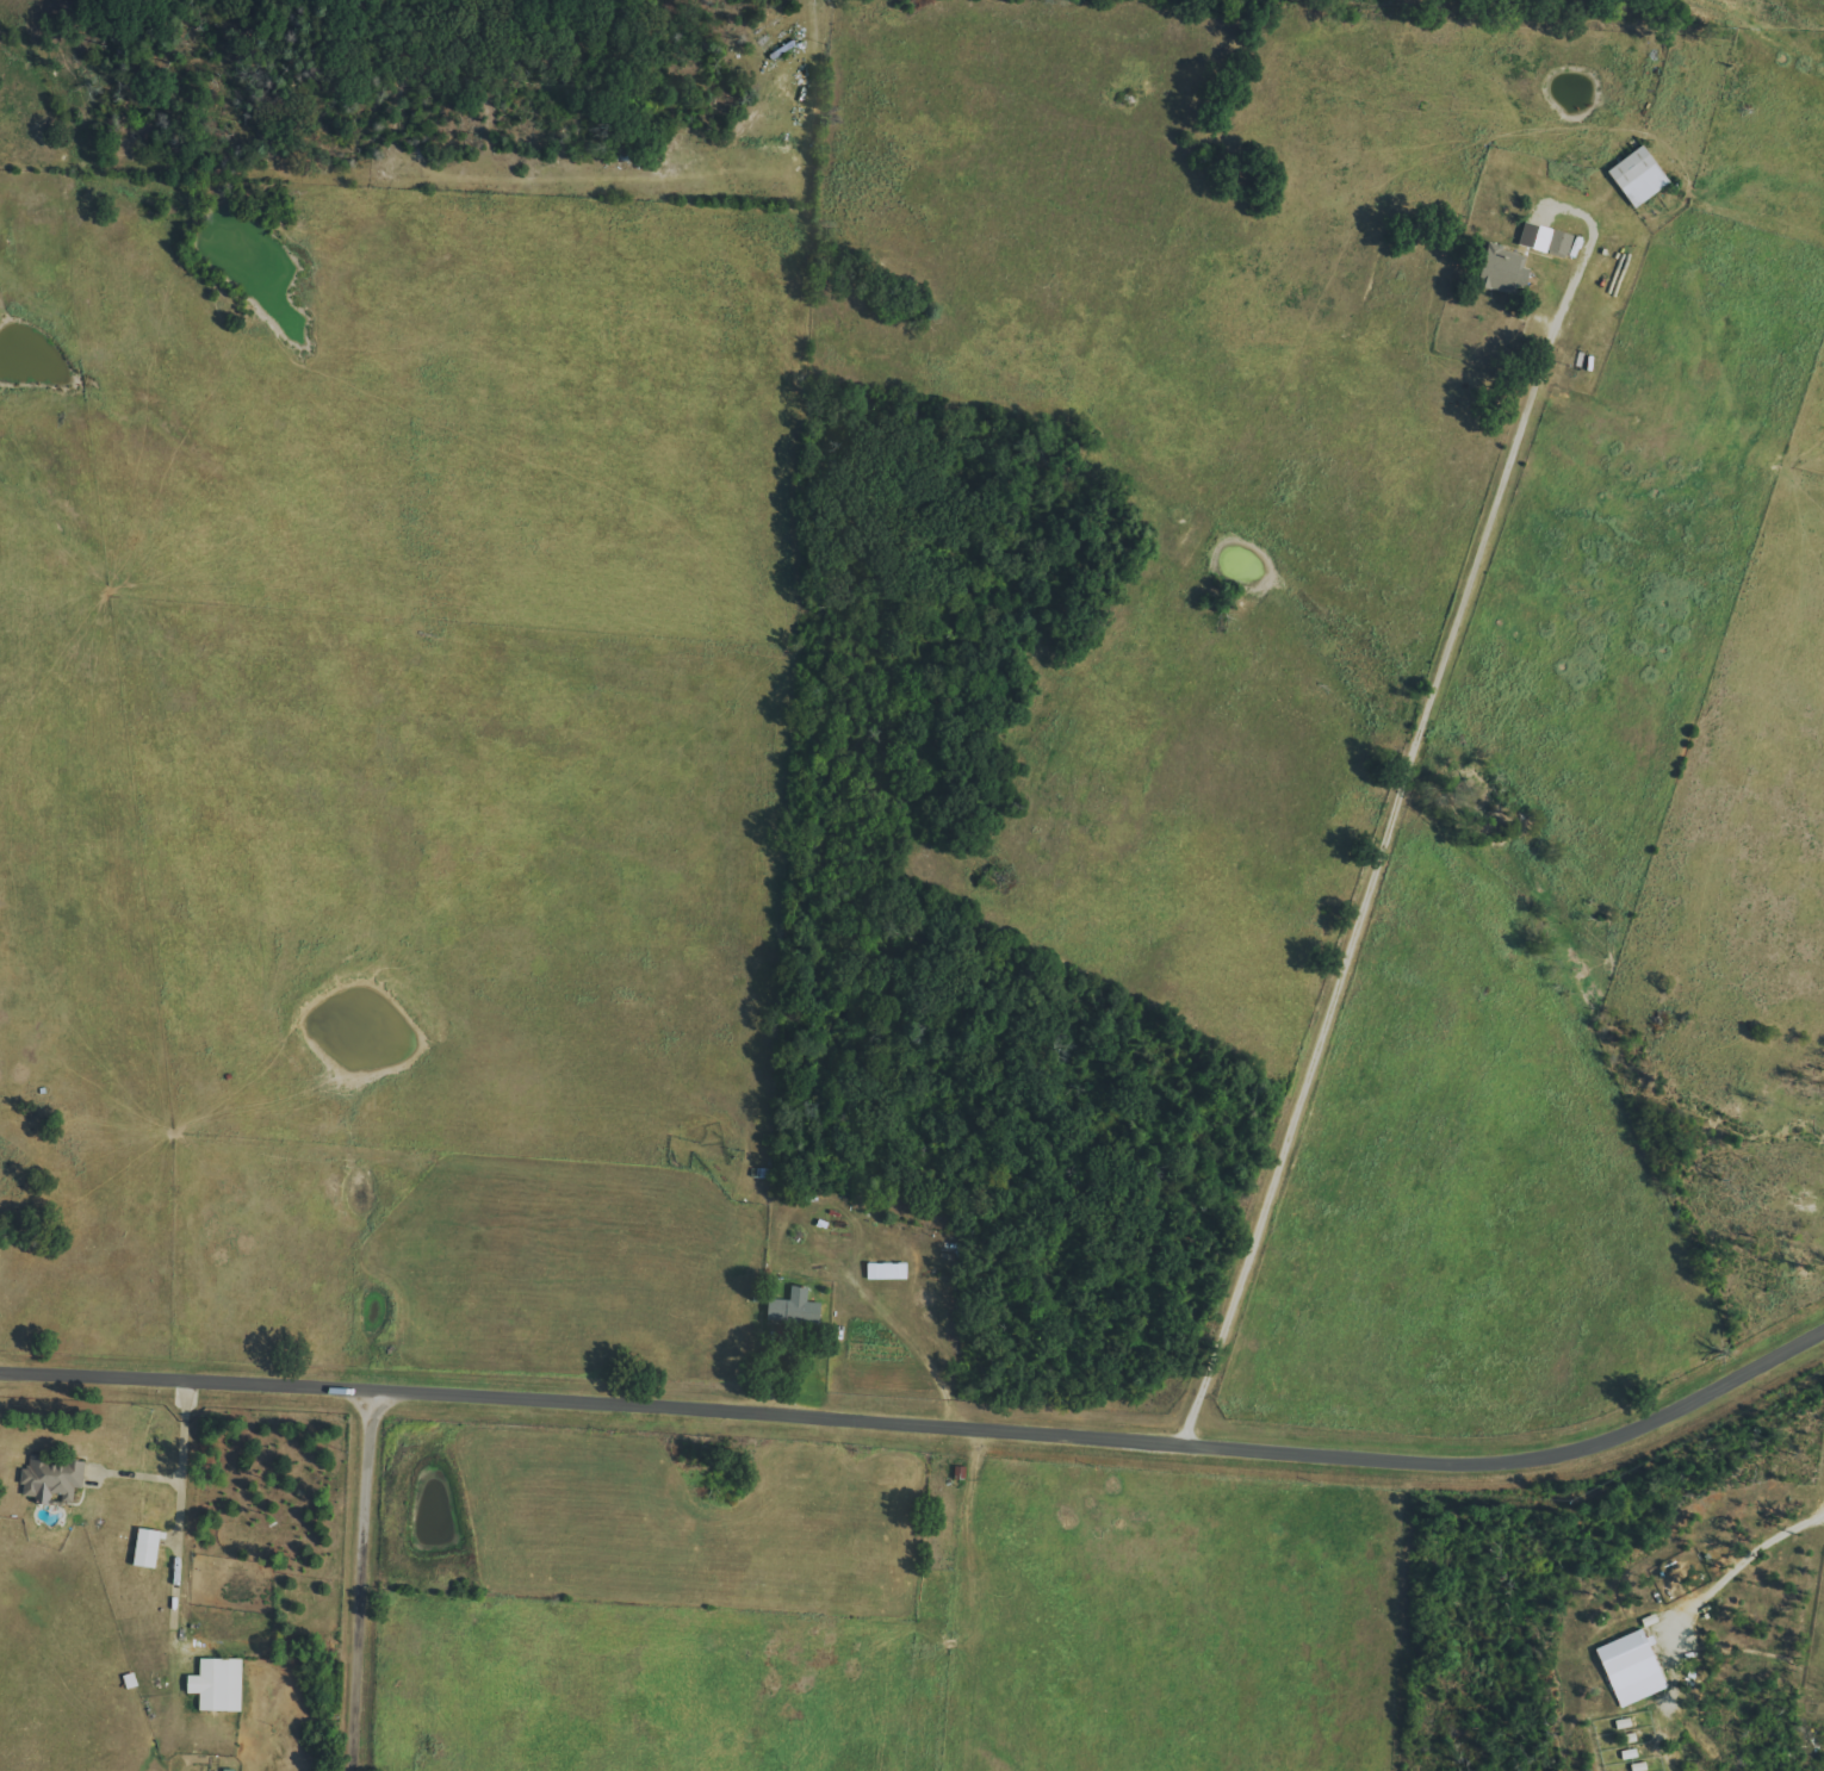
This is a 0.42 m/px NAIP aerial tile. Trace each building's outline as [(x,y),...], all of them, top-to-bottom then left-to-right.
[(1609,169),(1633,208),(1670,185),(1646,146),(1609,169)] [(1574,236),(1553,230),(1547,251),(1568,258),(1574,236)] [(1524,255),(1488,245),(1476,285),(1513,295),(1524,255)] [(867,1279),(907,1280),(907,1264),(867,1263),(867,1279)] [(808,1287),(791,1286),(790,1300),(769,1299),(767,1324),(822,1327),(823,1304),(807,1303),(808,1287)] [(85,1462),(81,1462),(66,1464),(39,1462),(37,1455),(30,1454),(29,1467),(21,1468),(21,1475),(25,1496),(37,1497),(38,1504),(50,1505),(51,1494),(61,1495),(62,1502),(73,1503),(74,1489),(83,1488),(85,1462)] [(161,1531),(138,1529),(134,1567),(158,1569),(161,1531)] [(1597,1647),(1619,1707),(1667,1690),(1645,1630),(1597,1647)] [(200,1711),(241,1712),(242,1659),(200,1659),(200,1676),(188,1676),(188,1694),(200,1694),(200,1711)]
